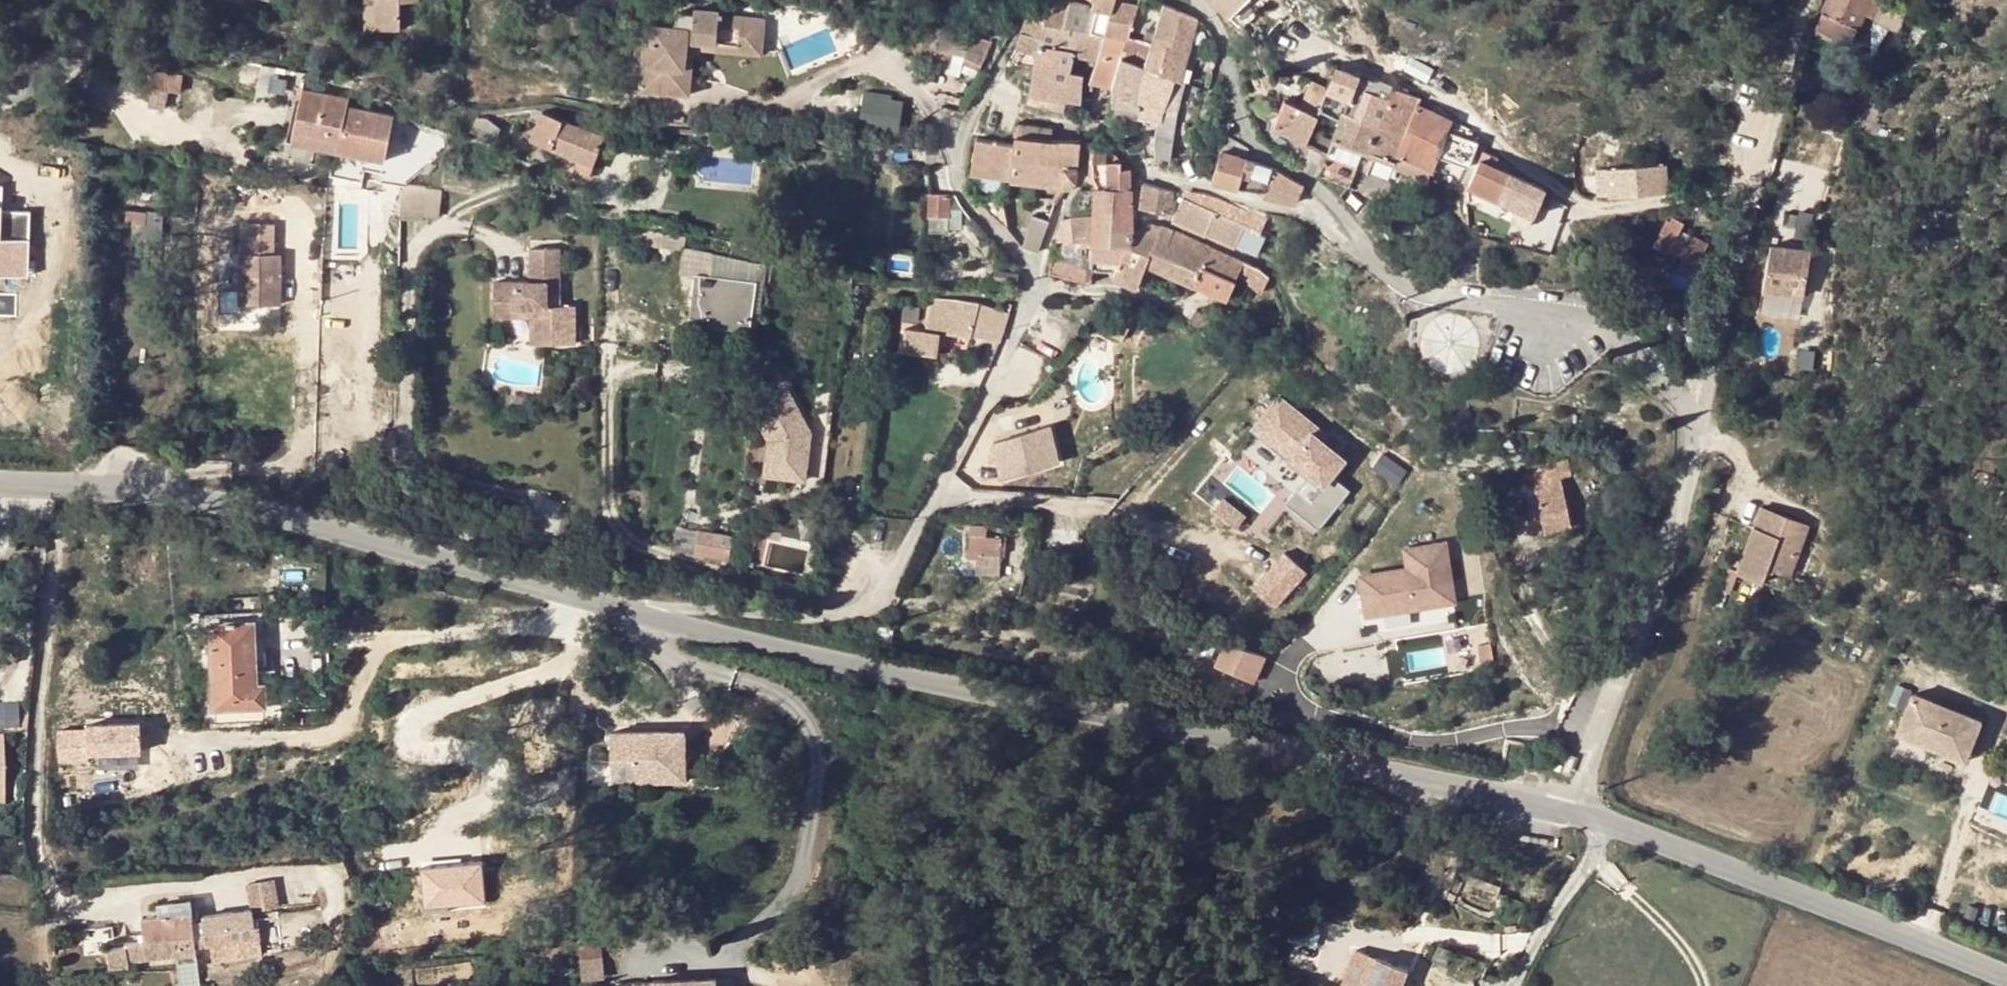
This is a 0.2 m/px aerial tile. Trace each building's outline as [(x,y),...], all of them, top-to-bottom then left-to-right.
[(378,26),(377,0),(366,0),(366,26),(378,26)] [(378,26),(399,25),(397,0),(377,0),(378,26)] [(1028,94),(1070,100),(1079,102),(1083,73),(1070,70),(1072,57),(1073,49),(1054,45),(1060,0),(1049,0),(1048,4),(1041,42),(1036,53),(1033,62),(1032,67),(1028,94)] [(1093,7),(1094,4),(1069,0),(1060,0),(1054,45),(1073,49),(1072,57),(1095,62),(1103,36),(1103,34),(1088,31),(1093,7)] [(1094,4),(1093,7),(1109,10),(1113,11),(1115,0),(1096,0),(1094,4)] [(1127,41),(1133,15),(1124,13),(1127,0),(1115,0),(1113,11),(1109,10),(1103,34),(1103,36),(1127,41)] [(1232,13),(1242,2),(1245,0),(1216,0),(1230,15),(1232,13)] [(1816,30),(1835,38),(1842,21),(1857,27),(1864,11),(1876,16),(1883,0),(1828,0),(1816,30)] [(1014,47),(1036,53),(1041,42),(1048,4),(1034,3),(1014,47)] [(1180,77),(1197,19),(1163,4),(1150,46),(1144,65),(1180,77)] [(1109,10),(1093,7),(1088,31),(1103,34),(1109,10)] [(1842,21),(1835,38),(1850,44),(1857,27),(1842,21)] [(716,31),(649,25),(644,88),(683,91),(689,54),(714,56),(716,31)] [(943,30),(940,52),(990,59),(993,37),(943,30)] [(1089,82),(1111,90),(1124,51),(1127,41),(1103,36),(1095,62),(1089,82)] [(1110,104),(1139,108),(1143,68),(1144,65),(1150,46),(1127,41),(1124,51),(1111,90),(1110,104)] [(1433,69),(1410,57),(1404,68),(1427,80),(1433,69)] [(1170,154),(1186,79),(1180,77),(1144,65),(1143,68),(1139,108),(1138,116),(1159,121),(1154,137),(1153,156),(1170,154)] [(1328,87),(1319,108),(1341,117),(1333,138),(1362,149),(1369,151),(1386,100),(1353,87),(1358,76),(1335,67),(1328,87)] [(183,75),(151,71),(150,88),(181,92),(183,75)] [(1286,99),(1275,126),(1305,142),(1319,108),(1328,87),(1312,80),(1301,107),(1286,99)] [(1397,154),(1419,105),(1421,98),(1391,86),(1386,100),(1369,151),(1394,162),(1397,154)] [(181,92),(150,88),(140,87),(138,108),(179,113),(181,92)] [(350,100),(304,89),(293,138),(384,158),(393,117),(349,107),(350,100)] [(869,89),(865,119),(905,123),(909,94),(869,89)] [(1070,100),(1028,94),(1026,104),(1068,115),(1070,100)] [(1449,128),(1470,136),(1472,128),(1419,105),(1397,154),(1431,170),(1438,155),(1449,128)] [(531,137),(596,161),(606,134),(541,111),(531,137)] [(478,118),(473,129),(493,140),(501,127),(488,118),(478,118)] [(1024,135),(1051,137),(1051,126),(1025,125),(1024,135)] [(1449,128),(1438,155),(1468,168),(1478,141),(1470,136),(1449,128)] [(1225,134),(1213,179),(1226,182),(1237,185),(1265,189),(1271,166),(1247,157),(1249,148),(1225,134)] [(1015,145),(1011,179),(1063,185),(1064,175),(1074,176),(1072,189),(1074,188),(1079,161),(1081,139),(1051,137),(1024,135),(1016,135),(1016,139),(1015,145)] [(977,139),(973,173),(1011,179),(1015,145),(977,139)] [(1107,187),(1109,145),(1091,145),(1089,180),(1090,185),(1093,187),(1107,187)] [(1132,168),(1109,145),(1107,187),(1133,189),(1132,168)] [(1586,147),(1586,175),(1598,175),(1598,147),(1586,147)] [(1469,185),(1516,206),(1533,214),(1543,188),(1494,166),(1497,157),(1483,151),(1469,185)] [(1425,184),(1431,170),(1397,154),(1394,162),(1391,168),(1425,184)] [(882,161),(867,157),(866,164),(880,168),(882,161)] [(1664,165),(1607,171),(1609,193),(1609,195),(1667,189),(1664,165)] [(1271,166),(1265,189),(1264,196),(1295,204),(1302,184),(1271,166)] [(1141,171),(1132,168),(1133,189),(1141,190),(1141,171)] [(1601,193),(1609,193),(1607,171),(1600,172),(1601,193)] [(1065,189),(1072,189),(1074,176),(1064,175),(1063,185),(1062,188),(1065,189)] [(11,183),(0,183),(0,273),(38,273),(38,231),(34,231),(35,210),(11,210),(11,183)] [(1145,183),(1144,191),(1141,207),(1143,207),(1144,206),(1167,211),(1168,207),(1173,208),(1174,198),(1169,197),(1171,188),(1145,183)] [(425,203),(426,189),(403,186),(402,199),(425,203)] [(1094,210),(1133,213),(1133,206),(1133,189),(1107,187),(1093,187),(1094,188),(1094,210)] [(1187,187),(1183,196),(1215,210),(1221,198),(1187,187)] [(1006,188),(973,191),(977,198),(1002,223),(1006,188)] [(440,191),(426,189),(425,203),(438,205),(440,191)] [(1141,207),(1144,191),(1141,190),(1133,189),(1133,206),(1141,207)] [(948,195),(929,194),(928,214),(948,215),(948,195)] [(1173,219),(1204,234),(1215,210),(1183,196),(1173,219)] [(402,199),(400,216),(423,219),(424,211),(425,203),(402,199)] [(437,212),(438,205),(425,203),(424,211),(437,212)] [(1533,214),(1516,206),(1513,215),(1514,222),(1524,226),(1530,223),(1533,214)] [(146,211),(129,210),(128,223),(146,224),(146,211)] [(1133,225),(1133,213),(1094,210),(1071,214),(1072,237),(1091,236),(1091,270),(1114,269),(1125,242),(1130,242),(1134,233),(1133,225)] [(1244,224),(1215,210),(1204,234),(1205,233),(1255,256),(1262,241),(1242,231),(1244,224)] [(1799,213),(1787,210),(1785,224),(1797,226),(1799,213)] [(1037,250),(1046,219),(1028,214),(1020,243),(1022,245),(1037,250)] [(1670,221),(1666,219),(1654,245),(1670,253),(1671,251),(1685,258),(1678,273),(1690,279),(1709,242),(1696,236),(1693,242),(1678,236),(1684,223),(1672,217),(1670,221)] [(1125,242),(1114,269),(1111,276),(1137,287),(1138,284),(1140,277),(1162,225),(1144,219),(1142,226),(1133,225),(1134,233),(1130,242),(1125,242)] [(238,253),(238,303),(279,303),(279,254),(273,253),(273,226),(243,225),(243,254),(238,253)] [(1193,283),(1210,246),(1172,228),(1162,225),(1140,277),(1172,285),(1171,288),(1186,291),(1189,284),(1193,286),(1193,283)] [(1091,236),(1072,237),(1066,238),(1064,248),(1057,246),(1054,256),(1050,270),(1091,282),(1091,270),(1091,236)] [(1773,244),(1762,311),(1779,314),(1783,292),(1806,296),(1814,251),(1773,244)] [(559,303),(559,246),(530,245),(530,265),(537,265),(537,278),(530,278),(493,278),(493,314),(515,314),(515,304),(530,304),(530,313),(530,341),(574,341),(574,303),(559,303)] [(1247,263),(1210,246),(1193,283),(1226,298),(1238,273),(1253,278),(1259,267),(1255,265),(1247,263)] [(713,253),(683,249),(680,274),(697,276),(692,322),(748,330),(755,282),(711,276),(713,253)] [(1268,275),(1259,267),(1253,278),(1250,284),(1260,291),(1268,275)] [(994,279),(1017,282),(1019,274),(995,271),(994,279)] [(1184,297),(1186,291),(1171,288),(1172,285),(1140,277),(1138,284),(1184,297)] [(972,331),(978,302),(934,297),(927,329),(939,331),(969,337),(972,331)] [(1009,312),(978,302),(972,331),(1001,341),(1009,312)] [(530,304),(515,304),(515,314),(530,313),(530,304)] [(1207,331),(1215,320),(1197,308),(1189,320),(1207,331)] [(927,329),(907,325),(903,348),(935,354),(939,331),(927,329)] [(786,387),(751,407),(769,441),(766,475),(804,479),(810,432),(786,387)] [(1278,396),(1253,428),(1308,473),(1293,492),(1325,519),(1349,489),(1331,474),(1343,458),(1320,439),(1313,433),(1317,428),(1278,396)] [(1048,426),(992,444),(1003,479),(1060,461),(1048,426)] [(1317,428),(1313,433),(1320,439),(1324,434),(1317,428)] [(1293,492),(1285,502),(1318,528),(1325,519),(1293,492)] [(1563,492),(1538,497),(1548,546),(1539,548),(1541,564),(1575,557),(1572,542),(1575,542),(1563,492)] [(859,500),(837,499),(836,508),(858,509),(859,500)] [(1760,508),(1754,525),(1779,534),(1785,516),(1760,508)] [(1807,523),(1785,516),(1779,534),(1754,525),(1740,563),(1765,573),(1768,567),(1789,575),(1807,523)] [(695,553),(701,528),(683,524),(677,549),(695,553)] [(732,537),(701,531),(696,555),(727,562),(732,537)] [(625,540),(605,535),(603,544),(624,549),(625,540)] [(1004,538),(970,536),(969,558),(981,559),(981,552),(1003,553),(1004,538)] [(1361,575),(1367,612),(1453,599),(1444,542),(1404,548),(1407,567),(1361,575)] [(1284,551),(1253,587),(1276,606),(1307,570),(1284,551)] [(1762,581),(1765,573),(1740,563),(1737,571),(1762,581)] [(199,624),(209,623),(253,622),(256,667),(266,666),(263,611),(198,613),(199,624)] [(257,687),(256,667),(253,622),(209,623),(213,711),(264,708),(262,687),(257,687)] [(1227,637),(1216,663),(1254,680),(1265,653),(1227,637)] [(1478,644),(1481,661),(1493,659),(1490,642),(1478,644)] [(630,659),(617,655),(612,671),(626,675),(630,659)] [(1984,719),(1916,692),(1902,731),(1969,758),(1984,719)] [(718,700),(718,710),(736,712),(736,701),(718,700)] [(61,722),(62,760),(154,759),(153,721),(61,722)] [(642,784),(695,782),(692,727),(610,730),(612,762),(641,761),(642,784)] [(1578,756),(1571,752),(1563,771),(1570,774),(1578,756)] [(429,863),(431,906),(493,902),(491,859),(429,863)] [(283,907),(280,878),(253,880),(256,909),(283,907)] [(189,904),(177,905),(158,907),(159,919),(142,920),(144,942),(126,944),(128,960),(182,955),(193,953),(189,904)] [(215,960),(265,957),(262,909),(213,912),(215,960)] [(182,985),(202,985),(202,957),(182,956),(182,985)] [(606,959),(582,959),(583,983),(607,982),(606,959)] [(1405,973),(1374,960),(1369,974),(1348,966),(1340,985),(1400,985),(1405,973)] [(1405,973),(1400,985),(1407,985),(1411,976),(1405,973)]
